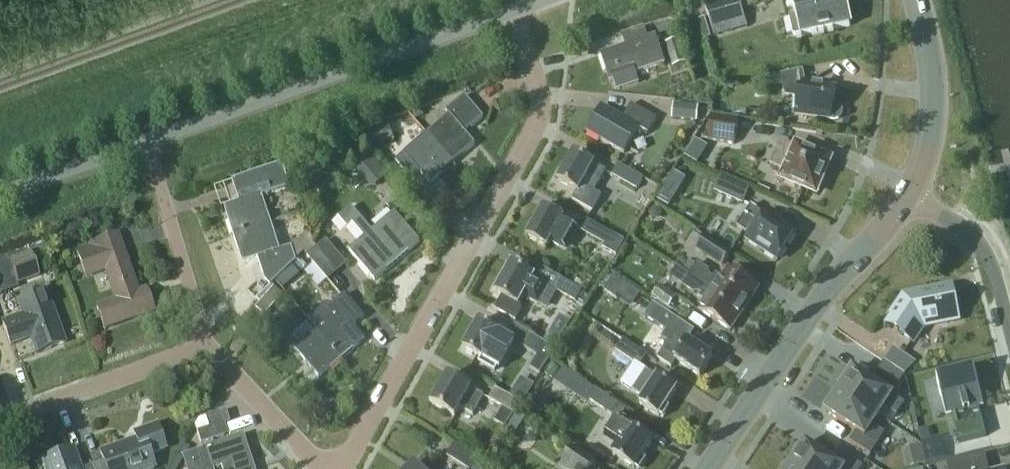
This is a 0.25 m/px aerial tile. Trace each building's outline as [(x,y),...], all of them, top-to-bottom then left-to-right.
[(799,17),(792,18),(790,20),(793,36),(795,37),(852,25),(846,0),(795,0),(799,17)] [(715,2),(705,5),(714,36),(728,31),(724,16),(719,17),(715,2)] [(648,38),(645,27),(623,35),(627,45),(601,55),(610,83),(614,81),(618,91),(640,83),(637,74),(666,64),(656,35),(648,38)] [(687,62),(680,38),(665,43),(673,66),(687,62)] [(805,85),(802,71),(782,76),(786,95),(799,97),(797,114),(839,120),(842,118),(843,116),(844,113),(844,110),(843,107),(841,105),(835,104),(837,89),(805,85)] [(726,89),(740,86),(738,77),(724,81),(726,89)] [(427,134),(452,164),(475,144),(465,132),(483,117),(464,95),(445,111),(448,115),(427,134)] [(658,119),(632,103),(623,118),(602,106),(587,131),(623,153),(639,127),(649,133),(658,119)] [(672,119),(697,122),(699,106),(674,103),(672,119)] [(417,119),(423,116),(420,108),(413,110),(417,119)] [(738,118),(712,115),(709,140),(734,144),(738,118)] [(394,139),(387,122),(358,133),(371,150),(376,145),(394,139)] [(430,183),(452,164),(427,134),(404,153),(396,160),(412,178),(420,171),(430,183)] [(698,163),(708,147),(695,139),(685,156),(698,163)] [(795,149),(780,143),(771,164),(788,172),(784,179),(816,193),(817,190),(821,192),(826,180),(822,179),(829,162),(806,152),(807,149),(797,144),(795,149)] [(373,188),(389,174),(369,151),(353,165),(373,188)] [(603,171),(573,153),(556,181),(575,191),(570,200),(590,211),(599,196),(592,192),(603,171)] [(644,178),(618,163),(612,174),(637,189),(644,178)] [(233,234),(270,222),(262,196),(290,187),(282,164),(233,180),(240,201),(224,206),(233,234)] [(721,177),(715,191),(743,203),(748,189),(721,177)] [(663,190),(657,200),(669,207),(675,198),(663,190)] [(765,215),(750,206),(736,227),(749,236),(746,240),(778,261),(795,235),(775,222),(777,221),(766,214),(765,215)] [(572,225),(541,207),(525,235),(545,247),(549,241),(559,247),(572,225)] [(372,231),(352,208),(339,219),(347,229),(352,224),(364,238),(349,251),(375,280),(420,242),(394,212),(372,231)] [(617,255),(626,239),(612,232),(587,219),(580,231),(605,244),(603,248),(617,255)] [(270,222),(233,234),(243,262),(258,257),(266,279),(270,284),(272,283),(288,268),(283,263),(295,257),(291,246),(280,250),(270,222)] [(731,251),(704,233),(694,248),(721,266),(731,251)] [(138,293),(118,234),(87,245),(87,246),(75,250),(85,279),(104,272),(114,300),(96,307),(104,330),(153,313),(145,290),(138,293)] [(326,239),(316,247),(337,272),(347,263),(326,239)] [(328,279),(337,272),(316,247),(307,255),(328,279)] [(30,252),(6,261),(12,276),(35,267),(30,252)] [(490,307),(489,308),(514,322),(515,321),(513,319),(518,310),(516,306),(522,296),(536,304),(547,284),(555,289),(560,278),(539,266),(534,277),(510,264),(500,281),(497,279),(491,289),(494,291),(494,293),(500,297),(493,309),(490,307)] [(689,275),(744,310),(758,289),(727,269),(721,279),(714,275),(713,278),(708,275),(706,271),(696,264),(689,275)] [(15,289),(6,266),(0,268),(0,291),(1,295),(15,289)] [(744,310),(689,275),(682,285),(692,292),(696,291),(702,295),(700,297),(706,301),(699,311),(730,331),(744,310)] [(613,277),(604,290),(619,300),(628,287),(613,277)] [(555,289),(554,290),(576,302),(582,290),(560,278),(555,289)] [(272,283),(270,284),(256,297),(260,301),(254,306),(263,315),(284,296),(272,283)] [(660,285),(653,295),(669,306),(676,296),(660,285)] [(904,296),(884,325),(886,326),(888,323),(912,339),(910,342),(911,343),(923,325),(959,318),(959,316),(956,317),(950,289),(953,288),(953,287),(904,296)] [(55,319),(46,292),(17,302),(22,316),(1,323),(10,347),(31,339),(36,355),(51,350),(51,349),(63,345),(54,319),(55,319)] [(367,319),(345,294),(329,308),(325,303),(308,318),(317,328),(316,328),(342,358),(365,339),(356,328),(367,319)] [(654,303),(644,317),(666,331),(661,338),(668,343),(658,359),(671,367),(676,360),(700,376),(713,357),(688,341),(695,330),(666,311),(654,303)] [(498,333),(478,322),(463,349),(482,360),(481,363),(494,370),(510,341),(497,334),(498,333)] [(342,358),(316,328),(293,348),(319,378),(342,358)] [(555,348),(531,334),(523,346),(538,355),(531,366),(541,372),(555,348)] [(646,355),(622,339),(615,350),(639,365),(646,355)] [(891,351),(884,361),(904,374),(911,364),(891,351)] [(905,375),(884,361),(877,372),(898,385),(905,375)] [(644,371),(631,362),(619,381),(632,389),(643,396),(639,402),(659,415),(659,414),(663,416),(669,406),(666,404),(676,389),(656,376),(655,378),(644,371)] [(853,370),(839,391),(878,417),(884,408),(896,415),(904,404),(853,370)] [(974,371),(937,381),(944,408),(955,405),(957,414),(952,416),(959,443),(986,436),(979,409),(977,409),(975,400),(981,399),(974,371)] [(483,396),(447,376),(430,404),(453,417),(459,407),(472,414),(483,396)] [(586,384),(579,393),(588,399),(594,389),(586,384)] [(521,402),(496,388),(489,399),(502,407),(494,420),(505,428),(521,402)] [(594,389),(588,399),(611,414),(618,403),(595,388),(594,389)] [(878,417),(839,391),(825,411),(856,431),(849,441),(870,455),(884,433),(873,426),(878,417)] [(540,411),(544,400),(532,395),(527,407),(540,411)] [(508,426),(516,431),(525,418),(517,412),(508,426)] [(228,424),(224,413),(205,418),(209,429),(197,433),(200,443),(227,434),(224,425),(228,424)] [(619,417),(606,436),(618,445),(617,447),(613,453),(634,468),(635,466),(639,468),(645,459),(642,456),(653,439),(632,425),(619,417)] [(92,466),(93,468),(153,468),(154,468),(149,456),(164,450),(156,426),(133,434),(135,440),(100,452),(103,462),(92,466)] [(242,436),(202,449),(209,468),(253,468),(242,436)] [(466,468),(471,468),(478,458),(454,443),(446,456),(466,468)] [(804,443),(791,464),(798,468),(861,468),(862,467),(841,453),(835,463),(804,443)] [(928,450),(920,453),(918,447),(911,449),(916,464),(930,459),(928,450)] [(573,448),(561,466),(566,468),(592,468),(596,463),(573,448)] [(74,450),(41,461),(44,468),(81,468),(74,450)] [(946,464),(947,468),(986,468),(988,468),(985,454),(946,464)]
